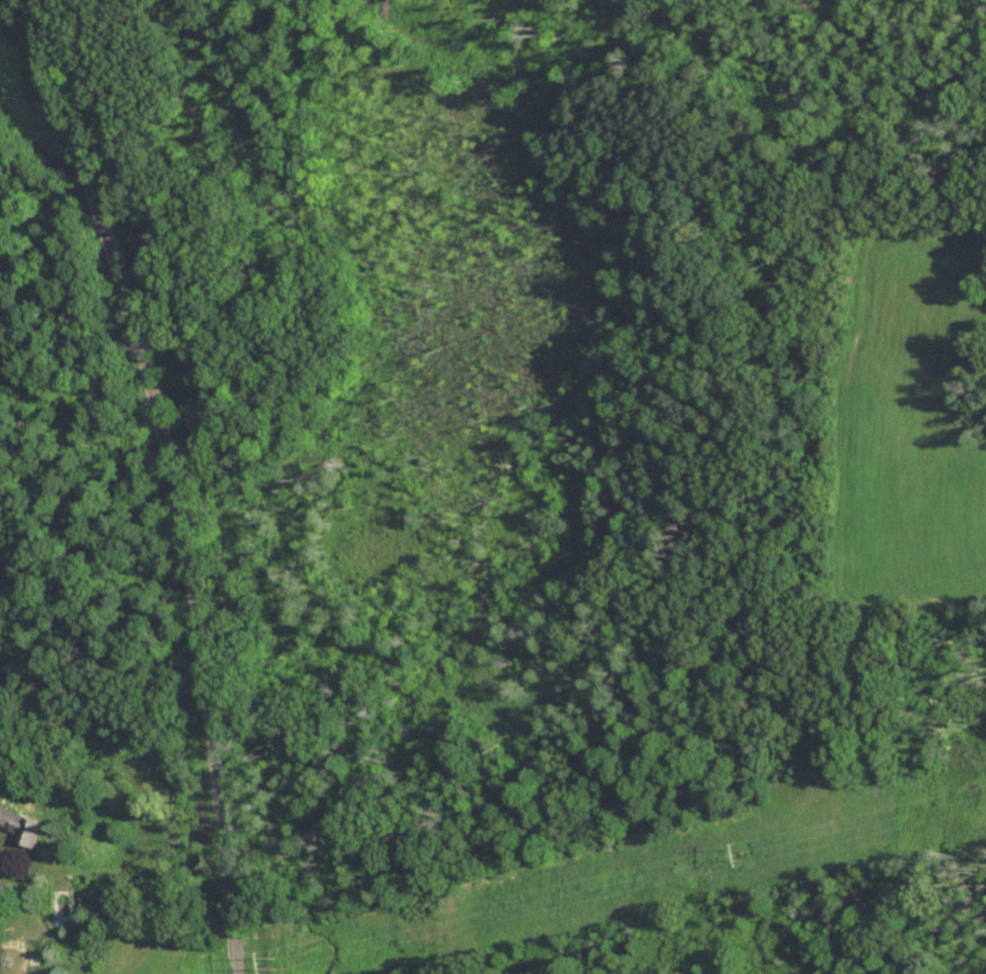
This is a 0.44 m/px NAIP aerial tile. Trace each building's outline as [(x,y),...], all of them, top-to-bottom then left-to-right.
[(22,835),(18,845),(35,851),(45,825),(0,809),(0,827),(22,835)]
